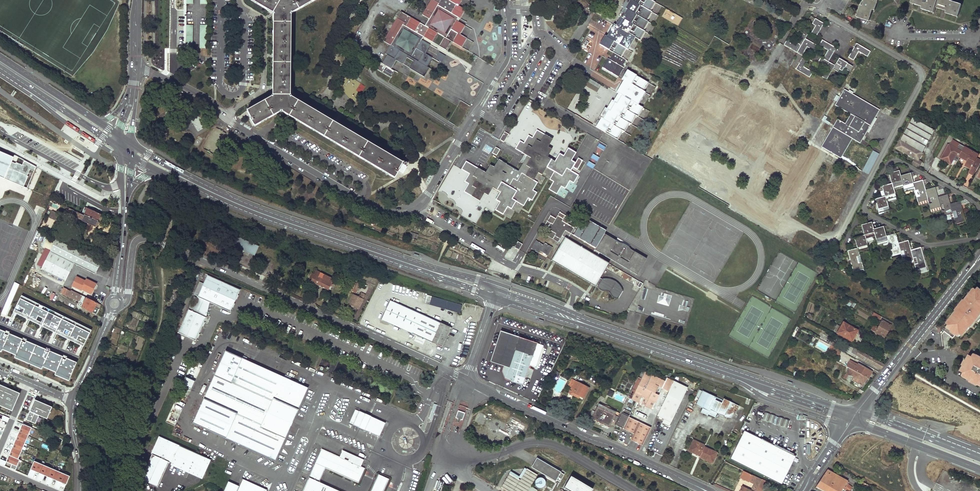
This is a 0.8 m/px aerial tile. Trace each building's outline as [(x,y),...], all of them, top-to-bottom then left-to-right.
[(272,14),(271,97),(246,111),(249,118),(248,119),(253,127),(280,112),(393,178),(397,171),(396,171),(400,162),(288,97),(289,14),(314,0),(248,0),(272,14)] [(424,26),(436,33),(443,37),(451,41),(464,49),(469,40),(462,36),(467,27),(458,22),(460,19),(462,20),(467,11),(460,7),(465,0),(430,0),(422,15),(428,18),(424,26)] [(651,0),(628,0),(624,8),(625,9),(616,26),(612,24),(605,36),(603,35),(598,44),(612,52),(608,59),(606,58),(602,67),(617,76),(622,67),(621,66),(624,60),(621,58),(626,48),(628,50),(635,37),(640,40),(645,31),(643,30),(648,21),(647,20),(651,11),(649,11),(654,2),(651,0)] [(862,7),(859,6),(855,17),(868,21),(872,10),(874,11),(878,0),(864,0),(862,7)] [(913,3),(924,7),(923,9),(935,13),(937,7),(948,11),(948,13),(959,17),(963,4),(952,0),(939,0),(914,0),(913,3)] [(595,9),(586,4),(584,8),(593,13),(595,9)] [(424,26),(399,12),(383,41),(390,46),(385,54),(387,55),(381,64),(385,66),(381,73),(390,78),(394,71),(390,69),(396,60),(402,64),(407,55),(414,59),(408,68),(423,77),(429,68),(426,67),(431,58),(424,54),(429,45),(421,40),(423,37),(431,42),(436,33),(424,26)] [(815,19),(812,25),(815,26),(810,35),(816,38),(823,23),(815,19)] [(784,46),(797,53),(804,38),(811,42),(812,39),(803,34),(797,44),(787,39),(784,46)] [(443,37),(438,46),(445,50),(451,41),(443,37)] [(805,39),(797,53),(802,56),(807,47),(814,51),(817,46),(805,39)] [(828,62),(836,48),(822,41),(819,46),(828,50),(823,59),(820,58),(816,66),(824,70),(820,76),(827,80),(833,68),(847,75),(846,77),(846,78),(852,67),(838,59),(835,66),(828,62)] [(854,61),(858,53),(868,57),(870,51),(855,44),(849,59),(854,61)] [(452,46),(449,51),(454,54),(457,49),(452,46)] [(802,58),(795,69),(809,78),(812,73),(802,67),(806,61),(802,58)] [(600,117),(595,127),(604,132),(608,134),(616,139),(622,130),(624,131),(628,122),(630,123),(635,115),(637,115),(642,106),(637,104),(644,91),(642,90),(647,82),(625,69),(621,78),(622,79),(615,91),(617,92),(612,101),(611,100),(606,108),(603,107),(598,117),(600,117)] [(862,144),(879,108),(843,91),(835,107),(850,114),(845,124),(836,119),(822,148),(842,158),(851,139),(862,144)] [(936,131),(914,119),(898,149),(910,155),(911,151),(918,154),(916,158),(917,158),(921,160),(936,131)] [(542,134),(535,130),(531,138),(527,135),(522,144),(533,150),(542,134)] [(508,135),(504,133),(499,141),(502,143),(508,135)] [(484,172),(466,162),(461,170),(469,175),(479,181),(471,196),(479,201),(484,193),(488,196),(492,188),(500,193),(496,199),(500,202),(495,210),(504,214),(508,207),(512,208),(516,201),(524,206),(528,197),(532,200),(537,191),(533,189),(537,182),(533,180),(537,173),(542,175),(545,168),(552,172),(548,179),(551,182),(548,189),(557,193),(561,187),(563,188),(568,181),(572,183),(577,175),(569,170),(573,162),(570,160),(574,153),(566,148),(561,155),(558,154),(554,162),(546,157),(550,149),(546,147),(550,139),(542,134),(533,150),(522,144),(518,142),(514,150),(528,158),(524,166),(527,167),(523,174),(520,172),(515,180),(511,178),(507,186),(500,181),(504,174),(501,171),(505,164),(497,159),(492,167),(488,165),(484,172)] [(960,145),(953,141),(950,146),(958,150),(960,145)] [(950,146),(948,145),(940,159),(942,160),(950,146)] [(966,148),(960,145),(958,150),(950,146),(942,160),(951,165),(954,159),(952,158),(954,155),(956,156),(960,158),(961,158),(966,148)] [(966,148),(961,158),(966,161),(967,160),(968,158),(971,159),(970,161),(967,167),(972,169),(975,171),(979,163),(979,160),(977,159),(979,155),(966,148)] [(869,175),(878,153),(872,151),(863,172),(869,175)] [(0,152),(0,177),(24,187),(28,176),(27,176),(30,170),(34,171),(36,167),(15,155),(14,157),(0,152)] [(593,170),(630,188),(636,177),(632,175),(632,173),(628,171),(626,175),(619,172),(616,178),(604,172),(606,169),(608,170),(611,164),(599,158),(593,170)] [(921,160),(917,158),(914,165),(921,168),(925,161),(921,160)] [(27,188),(34,171),(30,170),(27,176),(28,176),(24,187),(27,188)] [(894,174),(891,175),(894,185),(894,188),(904,185),(902,177),(900,172),(894,174)] [(911,174),(902,177),(904,185),(905,189),(915,186),(914,184),(911,174)] [(479,181),(469,175),(465,182),(468,184),(464,192),(471,196),(479,181)] [(923,181),(914,184),(915,186),(920,203),(929,200),(926,191),(923,181)] [(894,185),(884,188),(885,191),(887,197),(888,200),(897,197),(894,188),(894,185)] [(936,188),(926,191),(929,200),(932,210),(941,207),(939,198),(936,188)] [(948,195),(939,198),(941,207),(942,210),(944,217),(953,214),(951,205),(948,195)] [(884,198),(877,200),(881,213),(891,210),(889,203),(888,200),(887,197),(884,198)] [(960,202),(951,205),(953,214),(956,224),(966,221),(960,202)] [(96,227),(100,214),(84,209),(82,214),(65,209),(63,217),(96,227)] [(51,212),(48,219),(58,222),(61,215),(51,212)] [(606,231),(584,218),(576,230),(567,225),(570,219),(559,213),(556,219),(550,216),(544,227),(550,231),(547,236),(561,244),(551,261),(595,287),(596,285),(599,279),(608,264),(597,257),(599,253),(636,276),(646,259),(627,248),(626,250),(621,248),(622,247),(622,246),(621,245),(621,244),(604,234),(606,231)] [(873,226),(863,229),(866,239),(868,248),(878,245),(874,231),(873,226)] [(883,228),(874,231),(878,245),(880,250),(889,247),(886,238),(883,228)] [(896,235),(886,238),(889,247),(892,257),(901,254),(898,245),(896,235)] [(95,274),(101,262),(47,236),(42,247),(50,251),(41,270),(65,282),(74,263),(95,274)] [(258,247),(236,236),(232,244),(255,255),(258,247)] [(866,239),(856,242),(859,251),(862,261),(871,258),(868,248),(866,239)] [(544,246),(536,241),(531,249),(540,254),(541,252),(548,257),(553,249),(545,244),(544,246)] [(908,242),(898,245),(901,254),(904,264),(913,262),(910,251),(908,242)] [(920,248),(910,251),(913,262),(916,271),(926,268),(920,248)] [(859,251),(850,254),(855,273),(865,270),(862,261),(859,251)] [(333,281),(315,272),(313,275),(311,274),(308,279),(311,281),(310,283),(327,292),(329,289),(330,289),(332,283),(333,281)] [(207,275),(203,283),(211,287),(215,279),(207,275)] [(87,280),(86,281),(77,277),(72,286),(82,291),(83,289),(91,294),(96,284),(87,280)] [(230,312),(240,290),(215,279),(211,287),(203,283),(197,297),(198,297),(191,311),(188,310),(178,333),(195,341),(206,318),(202,316),(209,302),(209,303),(211,300),(216,302),(215,305),(230,312)] [(600,279),(599,279),(596,285),(597,286),(596,287),(597,288),(598,290),(599,291),(600,292),(603,292),(605,292),(606,293),(608,294),(609,295),(610,297),(612,299),(614,300),(616,300),(622,290),(621,288),(620,286),(618,284),(616,282),(613,280),(610,279),(606,279),(603,279),(600,279)] [(81,307),(96,314),(99,309),(98,309),(100,304),(71,290),(71,291),(67,289),(64,287),(61,293),(73,300),(74,298),(84,303),(81,307)] [(973,294),(971,293),(964,301),(966,302),(958,312),(957,311),(950,319),(952,320),(944,330),(953,338),(957,334),(960,336),(965,329),(967,331),(979,315),(979,289),(978,288),(973,294)] [(359,297),(352,294),(348,304),(351,305),(350,308),(353,310),(354,307),(358,309),(365,295),(361,293),(359,297)] [(659,295),(657,303),(669,306),(671,299),(679,301),(677,309),(688,311),(689,308),(686,307),(688,300),(663,294),(662,296),(659,295)] [(91,330),(22,296),(15,310),(84,344),(91,330)] [(447,302),(432,297),(429,305),(444,310),(459,315),(462,308),(447,302)] [(899,304),(889,299),(885,306),(895,312),(899,304)] [(451,330),(390,302),(381,321),(442,350),(451,330)] [(919,317),(901,306),(897,313),(915,324),(919,317)] [(84,344),(15,310),(13,312),(83,347),(84,344)] [(891,323),(883,318),(881,321),(890,326),(892,323),(891,323)] [(890,326),(881,321),(877,328),(876,327),(875,329),(873,328),(872,331),(884,338),(890,326)] [(857,332),(842,323),(837,334),(850,342),(857,332)] [(0,330),(0,348),(3,350),(4,347),(17,353),(16,355),(43,367),(44,364),(57,370),(56,373),(70,379),(77,363),(0,330)] [(535,343),(500,331),(490,361),(502,365),(500,371),(503,378),(521,385),(531,355),(535,343)] [(17,353),(4,347),(3,350),(16,355),(17,353)] [(275,460),(308,388),(225,351),(193,423),(275,460)] [(884,365),(862,353),(861,354),(863,355),(862,357),(868,360),(866,362),(881,370),(884,365)] [(43,367),(16,355),(15,358),(42,370),(43,367)] [(969,375),(967,378),(979,385),(979,356),(978,355),(977,358),(971,355),(962,371),(969,375)] [(867,379),(868,379),(871,372),(858,365),(857,368),(849,363),(847,367),(847,368),(867,379)] [(57,370),(44,364),(43,367),(56,373),(57,370)] [(867,379),(847,368),(845,371),(847,372),(843,378),(846,380),(847,376),(851,377),(853,378),(852,381),(862,387),(867,379)] [(686,388),(664,378),(663,382),(642,372),(639,379),(637,378),(627,399),(637,404),(645,407),(650,410),(656,395),(653,393),(655,389),(657,390),(657,388),(666,392),(655,416),(663,419),(661,423),(668,426),(686,388)] [(69,381),(70,379),(56,373),(55,375),(69,381)] [(185,378),(182,386),(191,390),(194,382),(185,378)] [(588,388),(571,380),(568,386),(571,388),(568,393),(578,398),(579,396),(583,398),(588,388)] [(0,385),(0,406),(13,411),(20,393),(0,385)] [(703,391),(700,390),(697,397),(700,398),(696,405),(703,408),(701,411),(708,415),(708,413),(715,416),(717,412),(731,419),(737,405),(723,398),(722,402),(716,399),(717,397),(703,391)] [(52,407),(35,400),(26,420),(35,424),(39,415),(47,419),(52,407)] [(617,414),(597,404),(589,419),(593,421),(592,422),(602,426),(602,425),(607,428),(609,424),(612,425),(617,414)] [(645,407),(637,404),(634,410),(642,414),(645,407)] [(359,412),(355,410),(349,422),(353,424),(359,412)] [(371,416),(359,411),(359,412),(353,424),(353,425),(365,430),(371,416)] [(462,420),(464,413),(458,411),(456,418),(457,418),(456,422),(459,423),(460,419),(462,420)] [(770,415),(765,413),(762,420),(768,422),(773,424),(775,417),(770,415)] [(649,428),(620,414),(614,426),(632,434),(629,440),(640,446),(649,428)] [(2,420),(8,422),(9,418),(3,415),(2,419),(0,418),(0,424),(2,420)] [(385,423),(371,416),(365,430),(379,437),(385,423)] [(784,419),(778,418),(776,425),(781,427),(786,429),(789,421),(784,419)] [(19,432),(28,436),(32,428),(23,424),(21,428),(22,429),(21,432),(19,432)] [(28,436),(19,432),(17,436),(19,437),(18,440),(16,439),(16,440),(25,444),(28,436)] [(795,457),(744,432),(730,459),(781,485),(795,457)] [(181,446),(160,436),(159,440),(179,449),(180,447),(181,446)] [(25,444),(16,440),(14,444),(16,445),(14,448),(12,447),(22,451),(25,444)] [(179,449),(159,440),(141,479),(158,486),(169,461),(170,460),(190,469),(191,467),(203,473),(209,460),(180,447),(179,449)] [(704,445),(695,441),(690,451),(698,455),(698,454),(701,455),(700,457),(712,463),(716,453),(711,450),(710,452),(703,449),(704,445)] [(22,451),(12,447),(11,452),(12,453),(11,456),(9,455),(18,459),(22,451)] [(308,478),(302,490),(339,490),(319,482),(325,468),(358,483),(365,468),(361,467),(364,460),(342,450),(339,457),(321,449),(308,478)] [(9,455),(6,462),(0,459),(0,460),(0,464),(5,466),(6,462),(12,464),(10,468),(16,470),(20,460),(18,459),(9,455)] [(172,465),(201,478),(203,473),(191,467),(190,469),(170,460),(169,461),(173,463),(172,465)] [(43,465),(34,461),(32,465),(28,476),(33,478),(35,472),(36,470),(40,472),(40,473),(37,479),(37,480),(43,465)] [(52,469),(43,465),(37,480),(42,481),(44,475),(45,474),(49,475),(48,477),(46,483),(52,469)] [(61,472),(52,469),(46,483),(50,485),(53,479),(54,477),(58,479),(57,481),(55,487),(61,472)] [(500,489),(504,490),(526,490),(529,487),(536,475),(526,469),(519,481),(508,474),(500,489)] [(748,473),(743,471),(740,478),(745,480),(748,473)] [(816,486),(825,490),(841,490),(843,488),(848,490),(849,490),(852,487),(847,484),(848,482),(827,471),(821,479),(816,486)] [(70,476),(61,472),(55,487),(59,489),(62,481),(67,483),(70,476)] [(388,479),(378,474),(370,490),(383,490),(388,479)] [(570,477),(563,488),(568,490),(591,490),(592,489),(570,477)] [(540,478),(539,478),(538,478),(537,479),(535,479),(535,480),(534,482),(534,483),(534,484),(534,485),(535,487),(536,487),(537,488),(538,488),(540,488),(541,488),(542,487),(543,487),(544,486),(544,484),(544,483),(544,482),(543,480),(543,479),(542,479),(540,478)] [(241,480),(238,486),(228,481),(223,490),(261,490),(262,489),(241,480)] [(760,482),(757,481),(756,484),(755,484),(751,490),(756,490),(760,482)] [(756,490),(762,490),(765,484),(761,482),(760,482),(756,490)]
